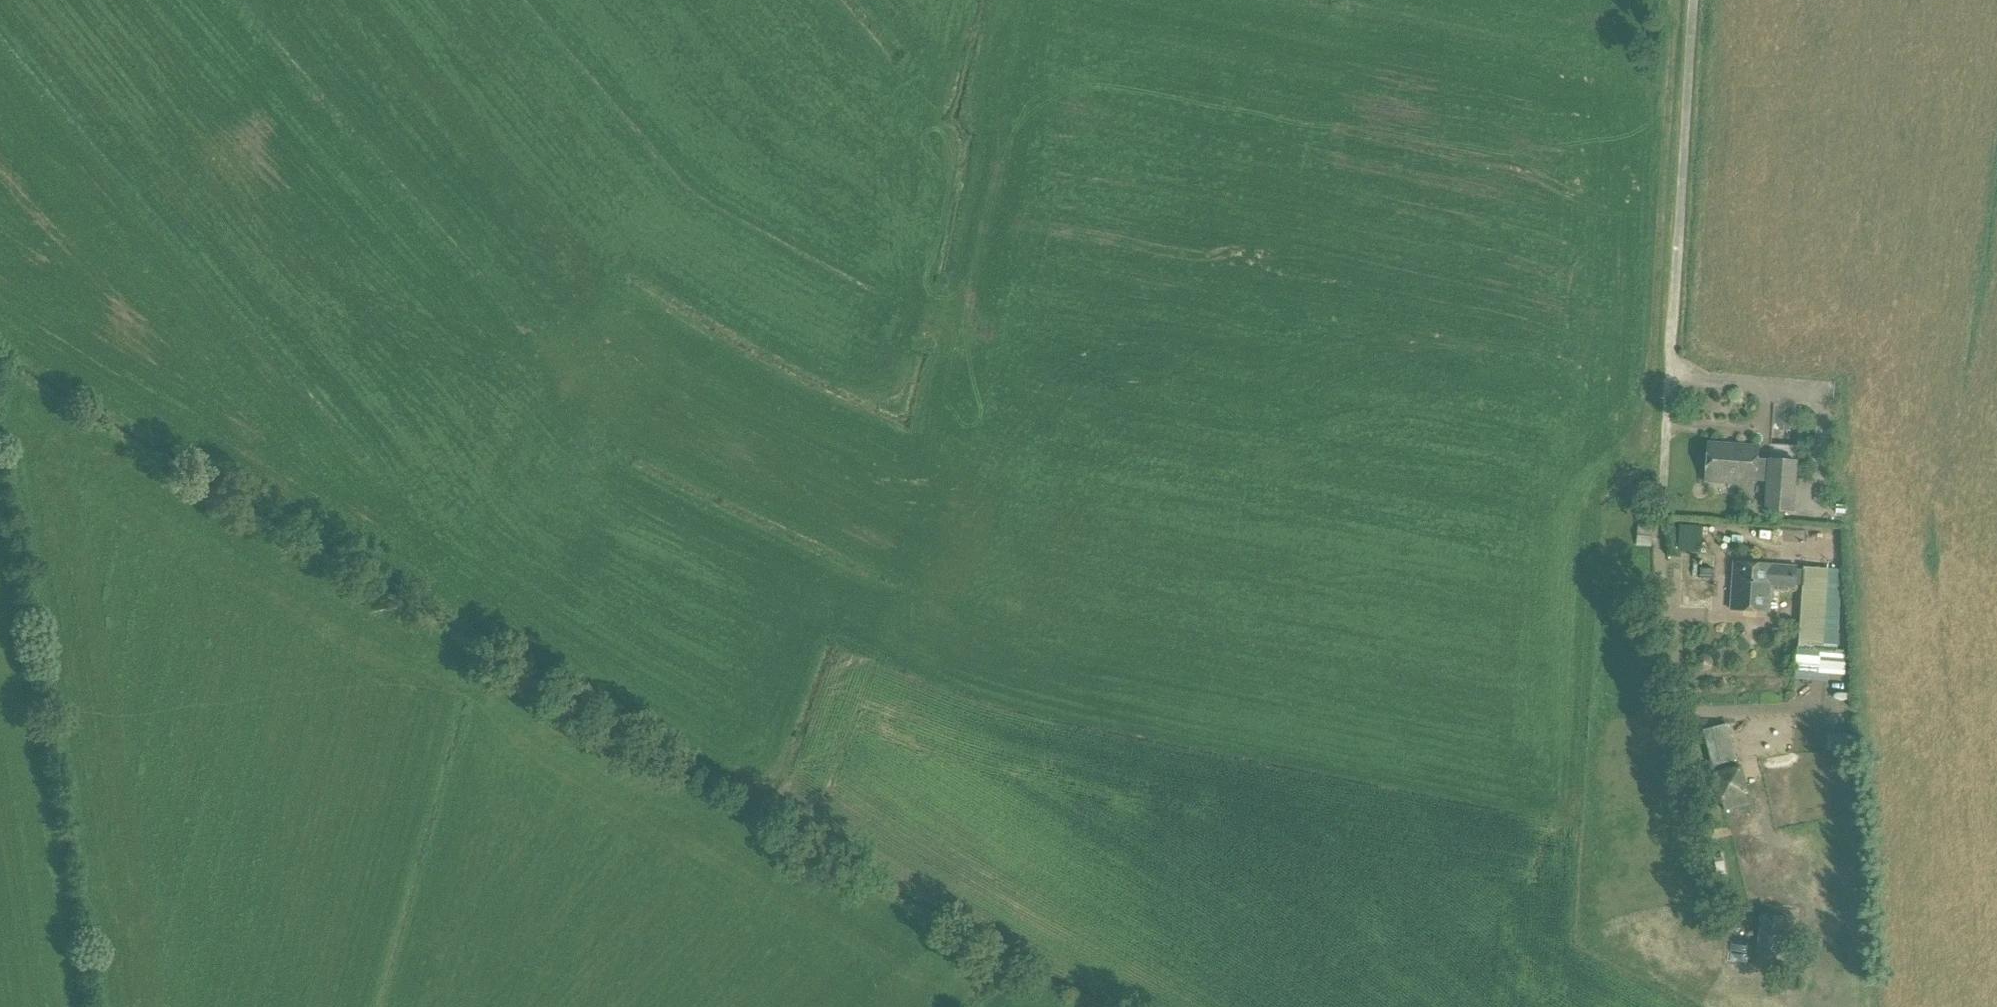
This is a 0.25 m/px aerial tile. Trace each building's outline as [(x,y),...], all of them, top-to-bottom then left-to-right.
[(1787,426),(1786,400),(1767,400),(1768,427),(1787,426)] [(1707,441),(1705,482),(1740,485),(1741,481),(1756,483),(1757,481),(1759,462),(1760,445),(1707,441)] [(1766,481),(1765,512),(1795,513),(1798,460),(1768,458),(1768,462),(1759,462),(1757,481),(1766,481)] [(1673,584),(1683,585),(1683,558),(1674,558),(1673,584)] [(1683,607),(1707,608),(1708,578),(1706,578),(1707,559),(1685,558),(1683,607)] [(1734,561),(1730,609),(1770,612),(1772,587),(1796,588),(1797,568),(1797,565),(1734,561)] [(1803,585),(1798,646),(1824,648),(1829,568),(1804,566),(1804,569),(1797,568),(1796,584),(1803,585)] [(1702,672),(1703,657),(1686,657),(1685,671),(1702,672)] [(1788,745),(1816,745),(1816,715),(1789,714),(1788,745)] [(1737,759),(1728,724),(1702,730),(1712,766),(1737,759)] [(1817,734),(1818,750),(1839,750),(1839,733),(1817,734)] [(1718,804),(1749,796),(1740,766),(1711,775),(1718,804)] [(1760,914),(1757,951),(1785,954),(1789,917),(1760,914)]
